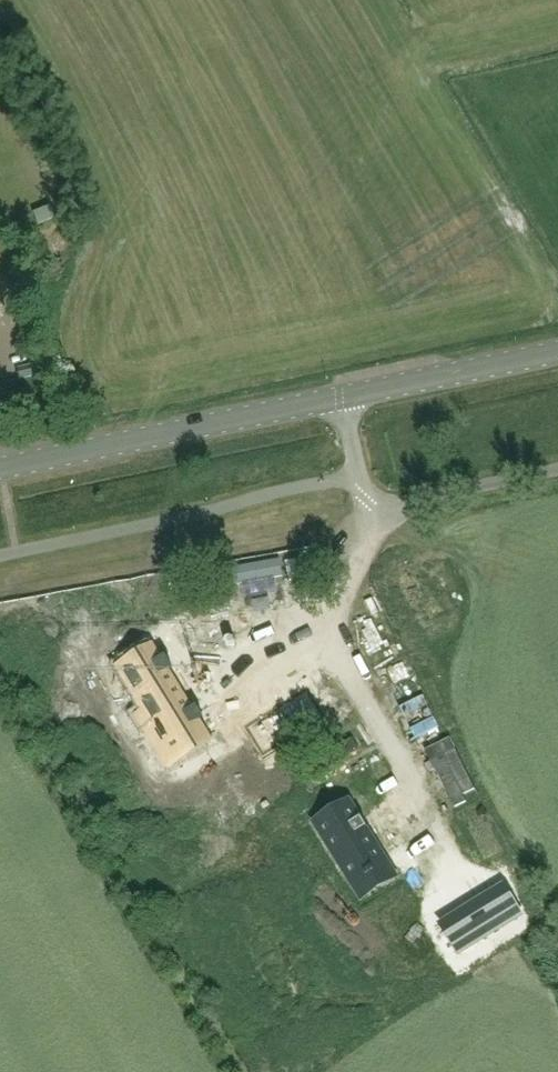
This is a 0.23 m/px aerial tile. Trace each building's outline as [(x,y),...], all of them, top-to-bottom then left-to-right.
[(30,366),(17,369),(19,379),(32,377),(30,366)] [(232,567),(259,648),(298,635),(281,587),(282,587),(271,554),(232,567)] [(426,623),(415,628),(423,644),(433,638),(426,623)] [(217,671),(249,655),(243,642),(211,658),(217,671)] [(157,653),(125,672),(180,762),(212,742),(214,746),(215,745),(156,648),(154,649),(157,653)] [(306,702),(246,739),(263,767),(324,730),(306,702)] [(350,801),(315,823),(352,883),(387,861),(350,801)] [(477,843),(497,886),(530,870),(511,828),(477,843)] [(463,955),(492,937),(521,918),(504,891),(475,910),(446,928),(463,955)]
